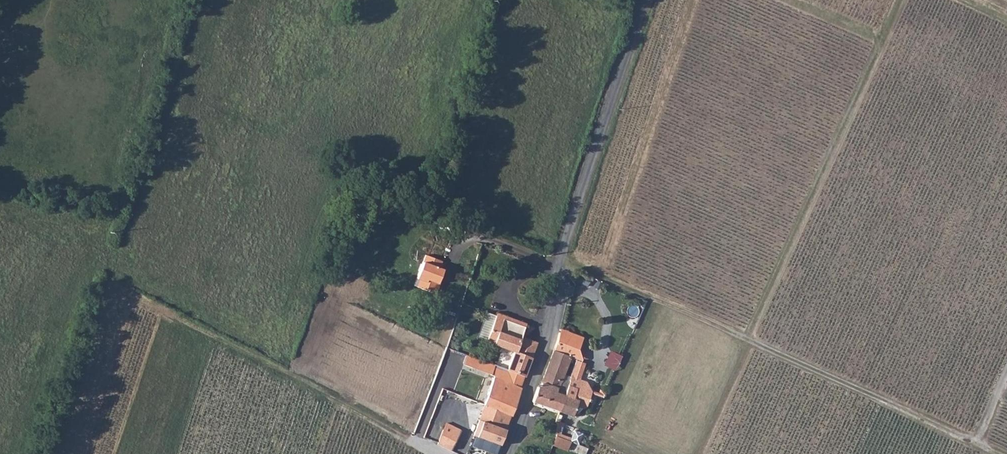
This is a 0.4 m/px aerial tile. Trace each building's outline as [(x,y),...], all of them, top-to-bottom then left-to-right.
[(437,258),(421,252),(412,276),(416,277),(414,284),(433,291),(436,281),(434,281),(438,269),(434,267),(437,258)] [(525,376),(537,341),(520,334),(525,322),(499,311),(492,329),(500,332),(494,345),(515,353),(508,369),(525,376)] [(492,329),(487,342),(494,345),(500,332),(492,329)] [(574,346),(558,339),(554,352),(569,358),(574,346)] [(602,366),(616,371),(621,355),(608,350),(602,366)] [(562,410),(569,378),(563,376),(569,358),(554,352),(541,387),(538,386),(534,402),(562,410)] [(495,376),(521,387),(525,376),(508,369),(499,366),(495,376)] [(480,404),(492,409),(512,415),(521,387),(495,376),(491,375),(480,404)] [(581,377),(571,375),(569,378),(562,410),(573,414),(577,401),(579,402),(583,402),(586,400),(589,388),(588,383),(580,382),(581,377)] [(487,424),(506,431),(512,415),(492,409),(487,424)] [(487,424),(483,422),(479,433),(476,439),(500,448),(506,431),(487,424)] [(444,423),(437,445),(452,450),(460,428),(444,423)]
